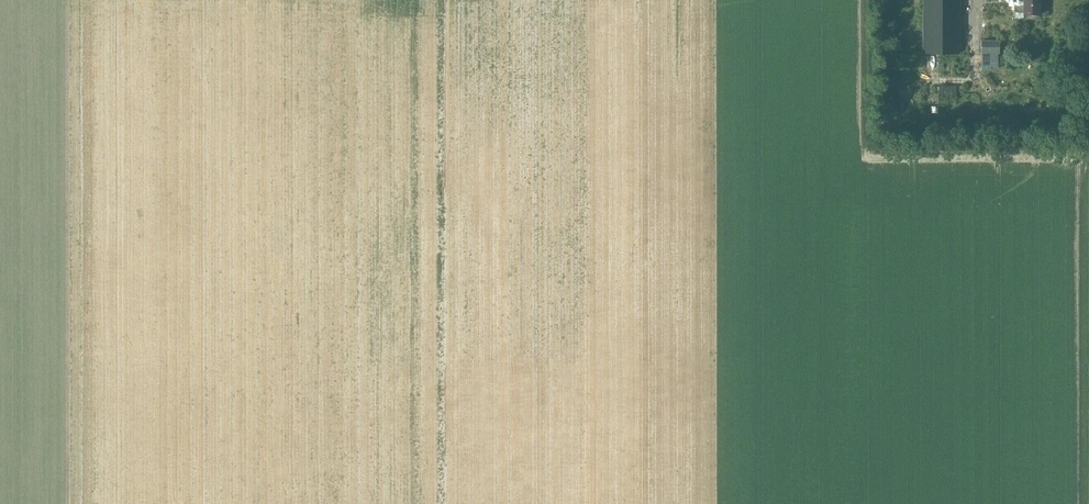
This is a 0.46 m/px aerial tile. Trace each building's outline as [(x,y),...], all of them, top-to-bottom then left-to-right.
[(960,0),(923,0),(923,53),(960,53),(960,0)] [(1040,0),(1023,0),(1023,5),(1014,5),(1014,12),(1023,12),(1023,15),(1040,15),(1040,0)] [(981,40),(981,53),(999,53),(999,40),(981,40)]
